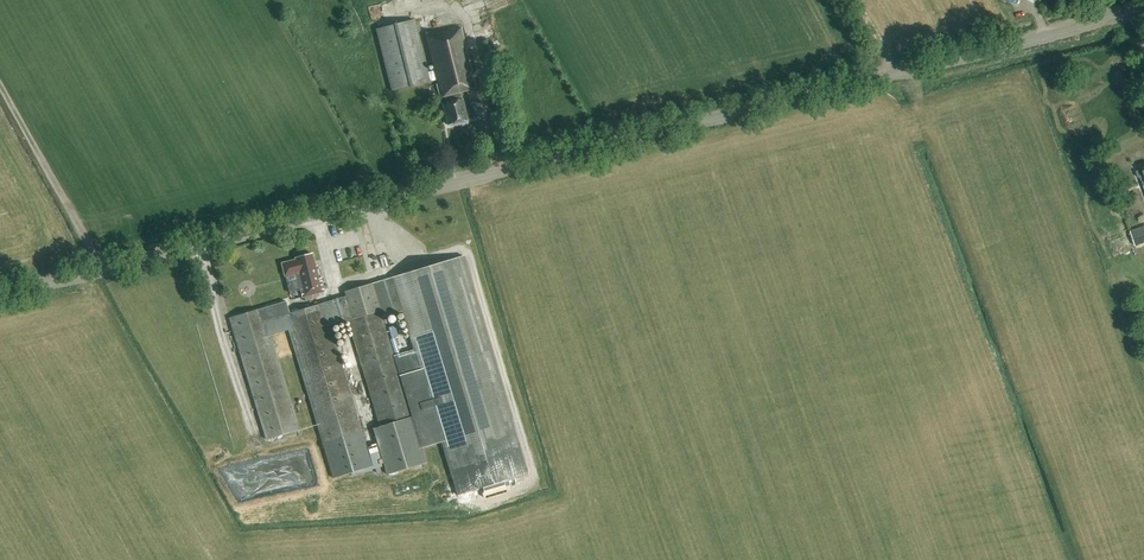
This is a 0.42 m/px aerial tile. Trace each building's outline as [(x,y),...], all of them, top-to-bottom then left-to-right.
[(428,72),(415,20),(377,30),(393,91),(437,80),(442,98),(444,97),(446,103),(443,104),(448,126),(467,121),(460,93),(475,89),(460,28),(427,37),(435,71),(428,72)] [(1136,245),(1143,243),(1143,225),(1131,230),(1136,245)] [(312,254),(295,259),(296,261),(281,265),(285,278),(297,275),(303,298),(324,292),(317,267),(315,267),(312,254)] [(528,475),(463,256),(344,292),(345,297),(322,304),(329,327),(348,321),(380,312),(382,318),(401,312),(413,351),(393,356),(399,376),(419,370),(439,438),(420,444),(421,449),(441,443),(457,496),(528,475)] [(366,449),(329,327),(322,304),(266,321),(270,336),(289,330),(333,478),(349,474),(371,467),(366,449)] [(270,336),(266,321),(262,309),(230,318),(266,439),(298,430),(270,336)] [(382,318),(380,312),(348,321),(380,427),(412,417),(399,376),(393,356),(382,318)] [(387,476),(426,463),(421,449),(420,444),(415,427),(412,417),(380,427),(372,429),(377,444),(384,467),(387,476)] [(371,467),(349,474),(350,477),(375,470),(376,475),(381,473),(379,468),(384,467),(377,444),(370,446),(370,447),(366,449),(371,467)]
